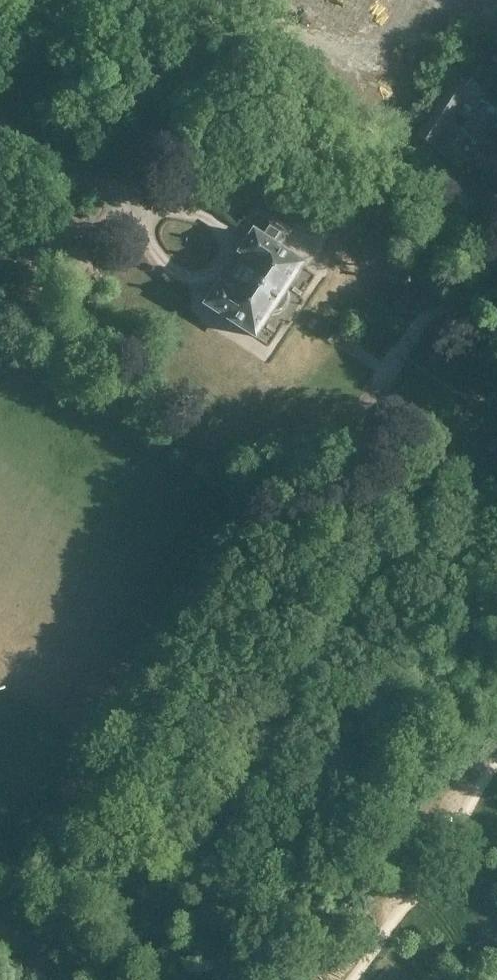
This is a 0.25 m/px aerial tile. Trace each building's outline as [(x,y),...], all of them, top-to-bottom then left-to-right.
[(484,147),(496,127),(496,114),(480,103),(461,132),(484,147)] [(468,173),(484,147),(461,132),(457,138),(451,134),(438,153),(445,158),(444,158),(468,173)] [(220,285),(207,306),(255,337),(256,336),(269,345),(283,323),(289,324),(303,302),(303,299),(301,297),(315,275),(301,266),(302,264),(278,249),(290,231),(266,215),(241,253),(247,257),(227,289),(220,285)] [(0,947),(0,960),(3,963),(9,956),(0,947)] [(29,974),(14,961),(8,969),(21,979),(25,979),(29,974)]
